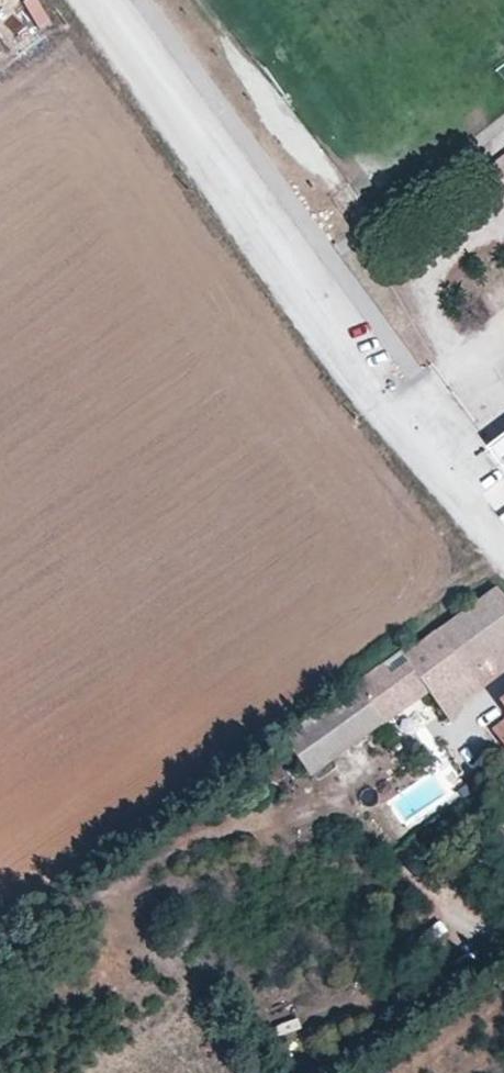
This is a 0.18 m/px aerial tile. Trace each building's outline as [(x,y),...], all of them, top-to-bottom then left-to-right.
[(487,167),(503,189),(503,153),(487,167)] [(484,452),(503,478),(503,437),(484,452)] [(496,587),(403,656),(401,658),(424,690),(447,722),(452,718),(461,698),(503,667),(503,597),(496,587)] [(403,656),(400,651),(351,685),(354,688),(378,723),(424,690),(401,658),(403,656)] [(309,772),(378,723),(354,688),(283,738),(309,772)] [(492,731),(503,747),(503,721),(492,731)]
